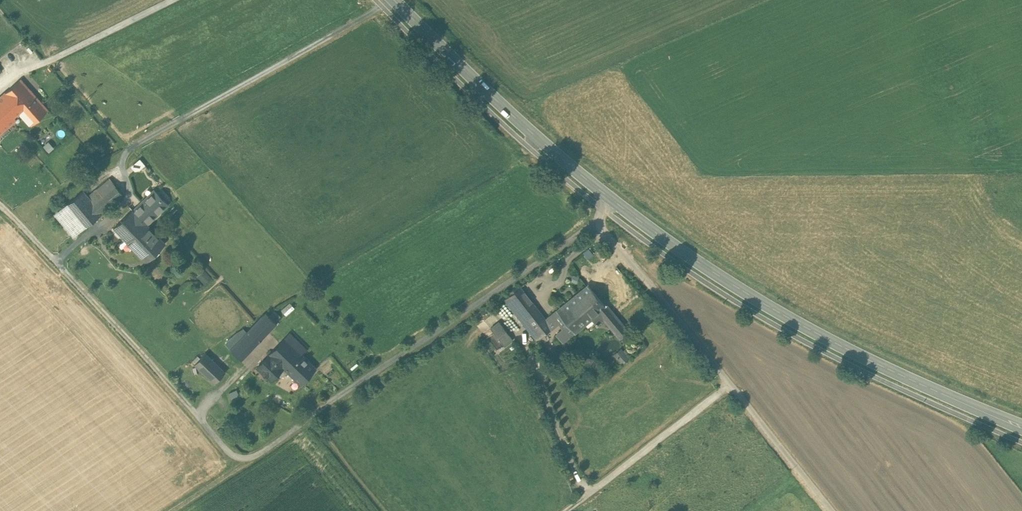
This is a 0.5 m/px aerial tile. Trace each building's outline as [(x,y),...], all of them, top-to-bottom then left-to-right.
[(47,109),(20,80),(4,95),(19,111),(30,124),(47,109)] [(19,111),(4,95),(0,98),(0,129),(19,111)] [(135,171),(145,164),(141,158),(131,165),(135,171)] [(109,179),(88,196),(84,191),(60,211),(64,216),(76,231),(122,194),(109,179)] [(134,210),(147,224),(167,204),(153,191),(134,210)] [(134,210),(115,228),(146,260),(165,242),(147,224),(134,210)] [(610,255),(601,262),(609,272),(618,265),(610,255)] [(598,275),(546,318),(550,328),(551,329),(558,323),(561,328),(555,333),(562,343),(592,319),(597,325),(603,320),(598,313),(608,305),(622,293),(600,265),(596,269),(598,275)] [(197,275),(205,282),(211,276),(204,268),(197,275)] [(521,286),(504,299),(536,339),(550,328),(546,318),(521,286)] [(628,331),(608,305),(598,313),(603,320),(619,339),(628,331)] [(231,350),(241,360),(274,323),(263,313),(231,350)] [(497,320),(490,327),(505,345),(513,339),(497,320)] [(308,349),(290,331),(269,353),(284,367),(286,370),(302,353),(308,349)] [(620,347),(612,354),(621,364),(629,357),(620,347)] [(224,368),(205,353),(193,366),(213,382),(224,368)] [(270,381),(284,367),(269,353),(256,367),(270,381)] [(317,367),(302,353),(286,370),(300,384),(317,367)]
